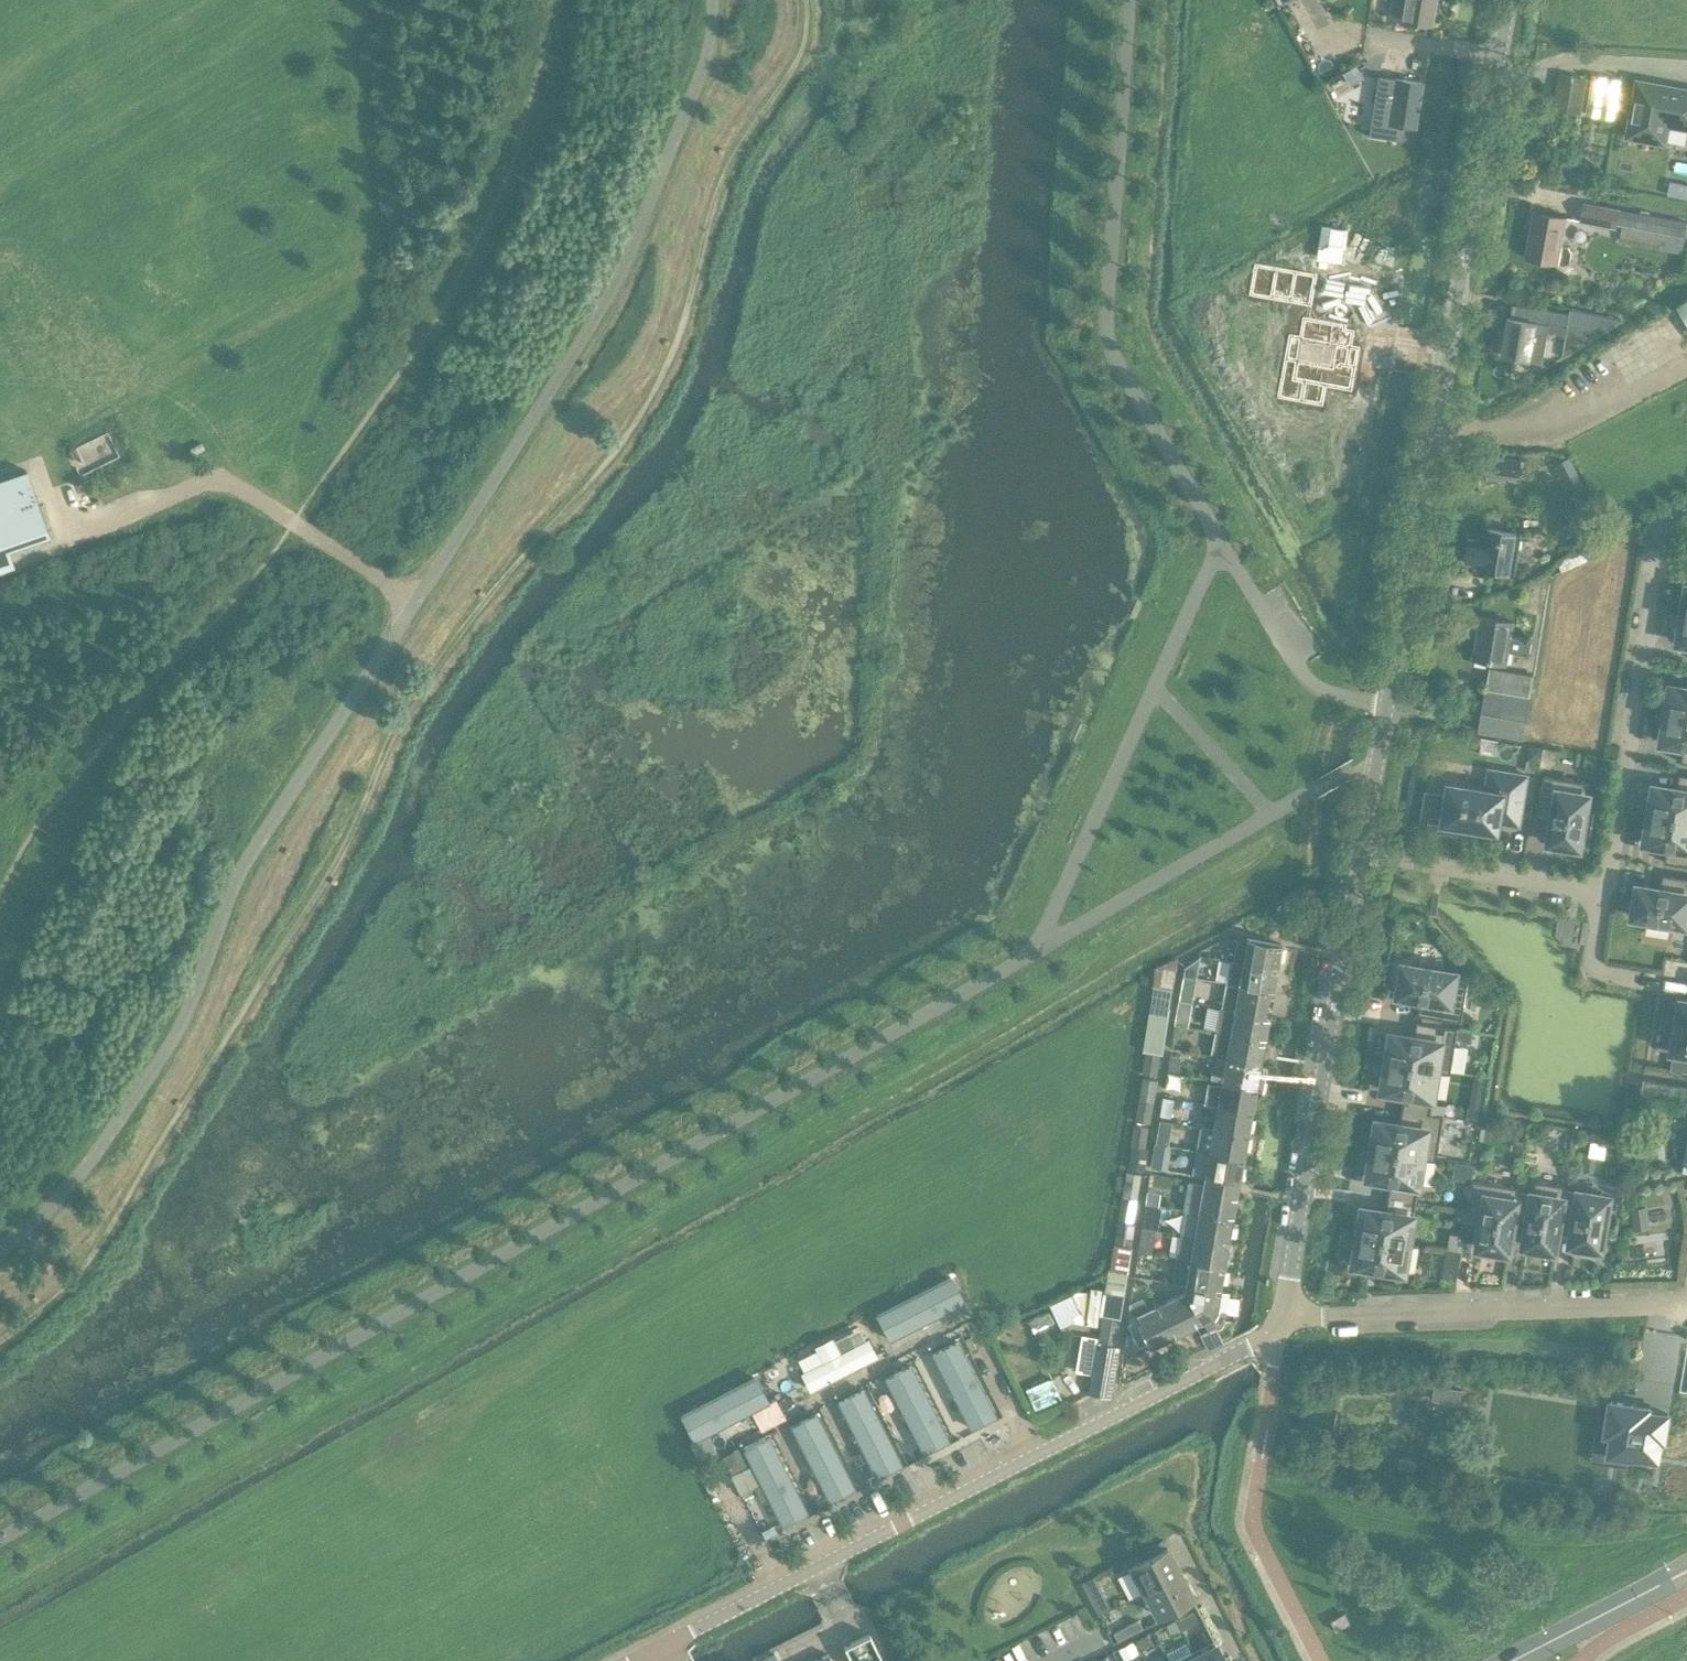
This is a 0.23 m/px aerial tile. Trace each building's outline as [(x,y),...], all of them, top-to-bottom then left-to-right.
[(1435,0),(1392,0),(1389,18),(1431,25),(1435,0)] [(1373,75),(1365,60),(1346,71),(1354,86),(1373,75)] [(1580,112),(1586,79),(1560,74),(1554,108),(1580,112)] [(1378,75),(1368,135),(1403,141),(1405,126),(1415,128),(1422,82),(1395,78),(1396,78),(1378,75)] [(1585,113),(1614,119),(1621,80),(1593,75),(1585,113)] [(1639,82),(1630,134),(1663,140),(1667,122),(1686,126),(1686,91),(1639,82)] [(1617,223),(1619,210),(1584,203),(1581,221),(1616,227),(1617,223)] [(1617,223),(1624,224),(1621,241),(1681,253),(1686,224),(1686,222),(1619,210),(1617,223)] [(1558,263),(1558,262),(1565,264),(1570,260),(1571,252),(1568,247),(1561,245),(1566,217),(1534,211),(1525,257),(1558,263)] [(1256,265),(1250,295),(1310,306),(1316,276),(1256,265)] [(1678,305),(1686,320),(1686,300),(1678,305)] [(1567,329),(1569,314),(1530,307),(1527,318),(1508,317),(1501,355),(1531,360),(1537,324),(1567,329)] [(1290,329),(1286,354),(1297,356),(1294,374),(1305,376),(1301,395),(1323,399),(1326,380),(1352,385),(1360,341),(1352,340),(1355,321),(1305,312),(1302,331),(1290,329)] [(0,481),(0,570),(13,565),(7,548),(48,534),(27,471),(0,481)] [(1580,475),(1565,483),(1572,495),(1586,487),(1580,475)] [(1515,573),(1521,533),(1486,527),(1483,540),(1470,538),(1466,563),(1481,565),(1480,568),(1515,573)] [(1686,614),(1686,591),(1686,599),(1681,598),(1678,613),(1686,614)] [(1678,613),(1676,628),(1681,629),(1679,642),(1686,643),(1686,614),(1678,613)] [(1508,665),(1510,651),(1530,654),(1533,639),(1512,636),(1514,623),(1481,618),(1475,660),(1508,665)] [(1479,731),(1523,739),(1533,675),(1490,667),(1479,731)] [(1686,717),(1686,688),(1671,686),(1669,699),(1664,698),(1662,713),(1686,717)] [(1662,713),(1659,728),(1664,729),(1662,742),(1684,746),(1681,762),(1686,763),(1686,717),(1662,713)] [(1519,825),(1527,775),(1490,769),(1486,791),(1450,785),(1449,795),(1427,792),(1422,826),(1465,834),(1466,824),(1497,829),(1498,821),(1519,825)] [(1686,820),(1686,774),(1679,773),(1677,789),(1655,785),(1653,799),(1648,798),(1645,813),(1686,820)] [(1577,846),(1580,847),(1583,832),(1590,833),(1593,811),(1586,810),(1591,782),(1544,774),(1537,818),(1553,820),(1550,842),(1562,844),(1562,849),(1576,851),(1577,846)] [(1645,813),(1643,828),(1648,829),(1646,842),(1667,846),(1665,862),(1686,865),(1686,820),(1645,813)] [(1649,918),(1647,926),(1670,929),(1671,922),(1686,925),(1686,877),(1663,873),(1660,889),(1639,886),(1637,898),(1632,897),(1629,912),(1634,912),(1634,916),(1649,918)] [(1243,963),(1277,969),(1281,945),(1246,938),(1237,939),(1233,961),(1243,962),(1243,963)] [(1186,966),(1184,976),(1196,978),(1200,956),(1186,966)] [(1154,971),(1152,984),(1172,987),(1177,957),(1154,968),(1154,971)] [(1273,992),(1277,969),(1243,963),(1243,962),(1233,961),(1229,960),(1225,984),(1273,992)] [(1462,1021),(1469,975),(1441,970),(1442,963),(1420,960),(1419,967),(1404,964),(1403,968),(1398,967),(1396,981),(1401,982),(1399,995),(1421,998),(1418,1015),(1462,1021)] [(1181,976),(1177,999),(1193,1002),(1196,978),(1184,976),(1181,976)] [(1152,984),(1150,1001),(1169,1005),(1172,987),(1152,984)] [(1225,984),(1221,1008),(1268,1016),(1273,992),(1225,984)] [(1671,1052),(1674,1052),(1671,1069),(1686,1072),(1686,998),(1680,997),(1671,1052)] [(1169,1005),(1150,1001),(1147,1020),(1166,1023),(1169,1005)] [(1264,1040),(1268,1016),(1221,1008),(1218,1023),(1232,1026),(1230,1034),(1264,1040)] [(1166,1023),(1147,1020),(1142,1051),(1146,1051),(1159,1053),(1161,1053),(1166,1023)] [(1383,1061),(1451,1072),(1459,1028),(1417,1021),(1415,1037),(1393,1033),(1391,1047),(1386,1046),(1383,1061)] [(1260,1063),(1264,1040),(1230,1034),(1230,1035),(1216,1032),(1213,1053),(1226,1055),(1226,1057),(1260,1063)] [(1146,1051),(1142,1072),(1155,1074),(1159,1053),(1146,1051)] [(1180,1057),(1169,1055),(1167,1070),(1177,1071),(1180,1057)] [(1226,1057),(1222,1081),(1256,1087),(1260,1063),(1226,1057)] [(1383,1061),(1381,1076),(1386,1077),(1383,1090),(1405,1094),(1403,1109),(1444,1116),(1446,1105),(1433,1103),(1438,1071),(1451,1073),(1451,1072),(1383,1061)] [(1157,1080),(1141,1078),(1138,1099),(1153,1101),(1157,1080)] [(1252,1111),(1256,1087),(1222,1081),(1221,1085),(1207,1083),(1204,1102),(1252,1111)] [(1161,1108),(1160,1113),(1160,1115),(1161,1116),(1170,1117),(1171,1116),(1171,1115),(1172,1110),(1172,1108),(1173,1107),(1178,1107),(1179,1107),(1179,1106),(1180,1103),(1180,1100),(1179,1100),(1175,1099),(1175,1098),(1165,1097),(1163,1097),(1162,1098),(1161,1105),(1161,1106),(1161,1108)] [(1138,1099),(1134,1120),(1150,1122),(1153,1101),(1138,1099)] [(1247,1134),(1252,1111),(1204,1102),(1204,1104),(1217,1106),(1213,1128),(1247,1134)] [(1468,1107),(1467,1118),(1482,1121),(1484,1109),(1470,1107),(1468,1107)] [(1444,1116),(1403,1109),(1400,1124),(1378,1120),(1376,1134),(1371,1133),(1369,1148),(1437,1159),(1444,1116)] [(1482,1123),(1482,1127),(1483,1126),(1487,1128),(1489,1128),(1490,1128),(1494,1124),(1494,1121),(1495,1116),(1495,1117),(1494,1116),(1491,1115),(1485,1115),(1484,1114),(1483,1122),(1482,1123)] [(1145,1145),(1148,1127),(1133,1125),(1130,1142),(1145,1145)] [(1243,1158),(1247,1134),(1213,1128),(1201,1126),(1196,1150),(1243,1158)] [(1145,1148),(1130,1146),(1127,1166),(1137,1168),(1142,1168),(1145,1148)] [(1388,1196),(1417,1200),(1424,1158),(1437,1160),(1437,1159),(1369,1148),(1366,1163),(1371,1164),(1369,1177),(1391,1181),(1388,1196)] [(1239,1182),(1243,1158),(1196,1150),(1192,1173),(1239,1182)] [(1137,1168),(1127,1166),(1121,1200),(1137,1202),(1141,1174),(1136,1174),(1137,1168)] [(1233,1219),(1239,1182),(1192,1173),(1192,1174),(1204,1176),(1203,1184),(1189,1182),(1184,1210),(1233,1219)] [(1514,1221),(1519,1190),(1519,1187),(1473,1179),(1466,1222),(1482,1225),(1478,1247),(1491,1249),(1490,1254),(1505,1256),(1505,1251),(1509,1252),(1514,1221)] [(1560,1219),(1565,1189),(1566,1185),(1535,1180),(1533,1193),(1519,1190),(1514,1221),(1528,1223),(1525,1245),(1537,1247),(1537,1252),(1551,1254),(1552,1249),(1555,1250),(1560,1219)] [(1565,1189),(1560,1219),(1574,1221),(1571,1243),(1584,1245),(1583,1250),(1597,1252),(1598,1248),(1601,1248),(1610,1196),(1565,1189)] [(1355,1235),(1410,1244),(1417,1200),(1388,1196),(1386,1211),(1364,1208),(1362,1221),(1357,1220),(1355,1235)] [(1137,1202),(1121,1200),(1118,1219),(1133,1222),(1137,1202)] [(1228,1242),(1233,1219),(1184,1210),(1180,1234),(1228,1242)] [(1133,1223),(1118,1221),(1115,1240),(1130,1242),(1133,1223)] [(1142,1228),(1138,1250),(1151,1252),(1154,1230),(1142,1228)] [(1224,1266),(1228,1242),(1180,1234),(1176,1258),(1224,1266)] [(1410,1244),(1355,1235),(1352,1250),(1357,1251),(1355,1264),(1387,1269),(1386,1274),(1401,1276),(1401,1271),(1405,1272),(1410,1244)] [(1129,1246),(1113,1243),(1108,1272),(1124,1275),(1129,1246)] [(1447,1250),(1443,1276),(1456,1278),(1460,1252),(1447,1250)] [(1220,1291),(1224,1266),(1176,1258),(1171,1283),(1184,1285),(1220,1291)] [(1105,1291),(1121,1293),(1124,1275),(1108,1272),(1105,1291)] [(876,1314),(889,1340),(964,1302),(951,1276),(876,1314)] [(1180,1294),(1196,1326),(1212,1318),(1216,1310),(1220,1291),(1184,1285),(1183,1292),(1180,1294)] [(1100,1318),(1117,1320),(1121,1293),(1105,1291),(1100,1318)] [(1180,1294),(1156,1306),(1171,1338),(1196,1326),(1180,1294)] [(1171,1338),(1156,1306),(1134,1316),(1136,1320),(1128,1324),(1138,1345),(1146,1341),(1150,1348),(1171,1338)] [(1099,1317),(1097,1339),(1114,1342),(1116,1323),(1117,1320),(1100,1318),(1099,1317)] [(1097,1339),(1094,1360),(1111,1362),(1114,1342),(1097,1339)] [(971,1427),(995,1415),(957,1342),(933,1354),(971,1427)] [(813,1368),(795,1377),(803,1393),(865,1362),(856,1346),(828,1360),(821,1346),(806,1354),(813,1368)] [(1095,1362),(1089,1393),(1091,1393),(1109,1396),(1110,1389),(1114,1365),(1111,1364),(1095,1362)] [(924,1452),(948,1439),(910,1366),(886,1378),(924,1452)] [(680,1415),(694,1441),(769,1402),(755,1376),(680,1415)] [(863,1390),(839,1402),(877,1476),(901,1463),(863,1390)] [(1617,1401),(1609,1454),(1643,1459),(1644,1453),(1659,1455),(1661,1442),(1664,1443),(1669,1414),(1636,1409),(1637,1405),(1617,1401)] [(816,1414),(792,1426),(829,1500),(854,1487),(816,1414)] [(807,1512),(769,1438),(745,1451),(783,1524),(807,1512)] [(1140,1593),(1180,1573),(1167,1548),(1132,1566),(1128,1569),(1140,1593)] [(1191,1598),(1192,1598),(1180,1573),(1140,1593),(1141,1594),(1145,1592),(1157,1615),(1191,1598)] [(1345,1612),(1330,1620),(1335,1631),(1351,1623),(1345,1612)] [(882,1658),(869,1634),(844,1646),(851,1660),(876,1660),(882,1658)] [(1192,1651),(1197,1660),(1225,1660),(1216,1644),(1215,1645),(1195,1655),(1192,1651)] [(1192,1651),(1172,1660),(1197,1660),(1192,1651)]
